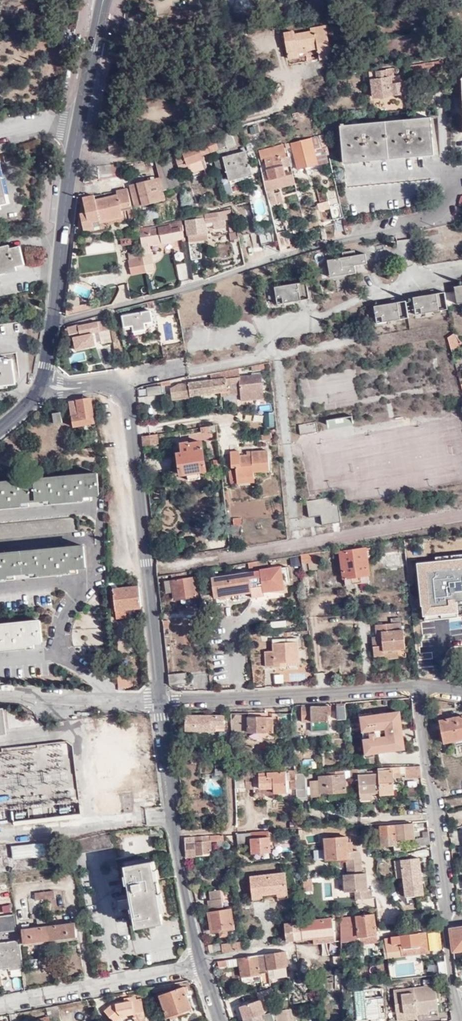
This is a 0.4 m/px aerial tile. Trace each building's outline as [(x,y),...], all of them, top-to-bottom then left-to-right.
[(317,45),(318,49),(319,58),(331,57),(325,26),(310,28),(311,32),(294,34),(294,31),(283,33),(288,57),(298,56),(297,53),(297,48),(317,45)] [(376,71),(368,72),(369,79),(371,79),(374,96),(402,91),(400,75),(394,76),(392,68),(385,69),(385,70),(376,72),(376,71)] [(364,124),(340,126),(343,163),(433,154),(430,117),(407,119),(364,124)] [(251,134),(259,133),(258,126),(250,127),(251,134)] [(173,153),(178,169),(187,166),(187,164),(204,158),(202,154),(217,149),(217,148),(225,145),(226,148),(234,146),(229,132),(190,145),(191,147),(173,153)] [(291,146),(297,169),(316,164),(313,150),(321,148),(318,136),(285,144),(285,148),(286,148),(291,146)] [(283,145),(258,151),(260,158),(264,157),(269,179),(284,175),(280,158),(286,156),(283,145)] [(11,147),(1,149),(4,160),(14,158),(11,147)] [(313,150),(316,164),(328,161),(324,147),(321,148),(313,150)] [(214,160),(215,167),(225,164),(229,179),(251,173),(245,150),(223,155),(224,157),(214,160)] [(170,153),(166,154),(180,186),(170,153)] [(166,154),(158,156),(154,156),(159,176),(162,191),(180,186),(166,154)] [(10,201),(0,161),(0,203),(10,201)] [(125,161),(96,166),(99,179),(127,173),(125,161)] [(159,176),(130,183),(135,206),(164,199),(162,191),(159,176)] [(93,195),(84,197),(87,214),(80,215),(83,228),(98,224),(98,221),(122,215),(120,208),(131,206),(127,187),(113,191),(114,197),(94,201),(93,195)] [(271,207),(284,203),(280,192),(268,196),(271,207)] [(332,220),(342,218),(339,204),(329,206),(332,220)] [(200,218),(186,220),(192,258),(200,257),(198,240),(207,238),(205,222),(232,217),(230,209),(217,211),(217,213),(199,215),(200,218)] [(272,219),(275,232),(286,229),(283,216),(272,219)] [(184,237),(181,218),(173,220),(138,228),(138,231),(158,227),(158,226),(178,223),(180,237),(184,237)] [(228,221),(207,223),(208,232),(228,230),(228,221)] [(162,240),(180,237),(178,223),(158,226),(158,227),(138,231),(141,242),(147,241),(148,244),(149,243),(163,241),(162,240)] [(237,239),(235,225),(228,226),(230,240),(237,239)] [(270,226),(258,230),(261,243),(274,240),(270,226)] [(143,253),(151,251),(149,243),(148,244),(147,241),(141,242),(143,253)] [(181,244),(173,245),(176,260),(184,258),(181,244)] [(22,265),(18,248),(9,250),(8,246),(0,248),(0,271),(22,265)] [(141,253),(145,271),(155,268),(151,251),(143,253),(141,253)] [(131,274),(145,271),(141,253),(139,254),(139,257),(128,259),(131,274)] [(330,276),(356,272),(355,265),(367,263),(366,253),(328,259),(330,276)] [(178,279),(187,279),(186,263),(177,264),(178,279)] [(276,304),(309,299),(306,282),(274,287),(276,298),(276,304)] [(119,285),(120,297),(127,296),(126,284),(119,285)] [(423,313),(448,308),(446,292),(413,297),(416,313),(423,313)] [(238,308),(253,307),(253,299),(238,299),(238,308)] [(377,322),(409,317),(407,300),(375,305),(377,316),(377,322)] [(72,308),(73,314),(93,309),(91,303),(72,308)] [(134,331),(146,329),(147,331),(148,331),(154,324),(151,310),(123,315),(125,326),(133,325),(134,331)] [(113,342),(109,320),(81,325),(81,324),(72,326),(71,327),(69,328),(69,331),(72,331),(72,335),(83,333),(84,335),(102,331),(105,343),(113,342)] [(452,351),(461,348),(461,342),(460,341),(456,335),(448,339),(452,351)] [(99,355),(89,355),(90,364),(100,363),(99,355)] [(15,384),(12,360),(7,361),(7,359),(2,360),(2,358),(0,359),(0,386),(15,384)] [(225,390),(219,391),(220,395),(262,390),(260,374),(223,379),(225,390)] [(223,379),(223,378),(178,385),(171,389),(172,399),(191,397),(191,395),(219,391),(225,390),(223,379)] [(163,395),(162,386),(162,385),(147,387),(149,396),(163,395)] [(70,403),(74,426),(95,422),(92,406),(95,405),(94,397),(70,403)] [(63,423),(59,403),(52,404),(55,424),(63,423)] [(270,406),(260,407),(262,422),(272,420),(270,406)] [(300,434),(318,431),(316,422),(299,425),(300,434)] [(210,433),(218,432),(217,425),(209,426),(210,433)] [(270,433),(261,436),(262,441),(271,438),(270,433)] [(158,434),(142,436),(144,446),(159,444),(158,434)] [(200,442),(181,445),(182,453),(177,454),(181,475),(187,474),(189,480),(200,479),(199,472),(206,471),(200,442)] [(266,451),(251,452),(251,456),(246,456),(239,457),(238,452),(229,453),(231,470),(235,469),(235,472),(236,479),(253,477),(253,473),(269,471),(266,451)] [(97,473),(0,483),(0,507),(21,505),(21,502),(53,499),(53,501),(84,498),(84,495),(99,494),(97,473)] [(322,525),(341,521),(337,496),(306,501),(309,517),(321,515),(322,525)] [(0,524),(0,538),(79,530),(78,517),(0,524)] [(449,541),(436,542),(437,551),(450,551),(449,541)] [(401,551),(400,542),(386,544),(387,553),(401,551)] [(84,546),(0,555),(0,578),(8,578),(8,575),(39,572),(39,574),(70,571),(70,568),(86,567),(84,546)] [(372,548),(342,552),(346,578),(347,578),(348,585),(371,582),(370,575),(371,575),(369,558),(373,558),(372,548)] [(322,553),(302,556),(303,564),(321,561),(323,561),(322,553)] [(422,618),(458,615),(458,608),(461,607),(461,556),(435,558),(436,562),(415,564),(419,607),(421,607),(422,618)] [(303,564),(304,572),(322,569),(321,561),(303,564)] [(226,594),(239,592),(240,600),(253,598),(250,579),(261,577),(264,591),(283,588),(281,574),(261,572),(261,570),(212,578),(214,596),(220,595),(221,600),(227,599),(226,594)] [(184,573),(172,575),(173,580),(175,592),(176,600),(198,596),(195,577),(185,579),(184,573)] [(175,592),(173,580),(166,581),(168,593),(175,592)] [(126,609),(142,608),(139,587),(111,590),(113,613),(117,613),(116,610),(126,609)] [(127,619),(126,609),(116,610),(117,613),(117,620),(127,619)] [(72,628),(74,646),(103,644),(102,626),(97,627),(96,616),(84,617),(85,627),(72,628)] [(0,625),(0,650),(26,648),(26,644),(42,643),(40,621),(0,625)] [(385,650),(399,649),(407,648),(405,630),(403,630),(402,622),(376,625),(377,636),(379,646),(374,646),(375,656),(386,656),(385,650)] [(299,663),(298,642),(272,643),(273,650),(265,651),(266,667),(283,666),(284,663),(299,663)] [(400,658),(399,649),(385,650),(386,656),(390,658),(400,658)] [(117,674),(118,687),(132,686),(131,673),(117,674)] [(186,673),(168,675),(170,686),(187,684),(186,673)] [(344,705),(337,705),(337,719),(345,719),(344,705)] [(311,730),(330,730),(328,714),(331,714),(330,706),(301,707),(302,722),(311,721),(311,730)] [(401,711),(359,716),(362,733),(385,730),(386,737),(376,738),(376,733),(369,734),(369,739),(362,740),(364,756),(406,750),(401,711)] [(174,716),(174,721),(185,722),(185,731),(210,731),(210,730),(210,724),(224,725),(224,716),(174,716)] [(461,739),(461,716),(441,721),(446,742),(461,739)] [(249,732),(273,732),(273,717),(249,717),(249,732)] [(0,757),(0,766),(21,763),(23,775),(55,770),(58,790),(76,788),(69,741),(2,751),(2,756),(0,757)] [(421,777),(421,765),(408,766),(409,774),(409,778),(421,777)] [(408,766),(377,768),(377,774),(378,792),(379,794),(398,793),(398,789),(398,784),(397,775),(409,774),(408,766)] [(344,791),(343,769),(326,770),(326,775),(319,775),(319,780),(311,780),(312,796),(321,795),(321,791),(326,791),(328,792),(344,791)] [(267,773),(247,774),(247,786),(253,786),(254,788),(258,788),(273,788),(273,794),(286,793),(285,773),(267,774),(267,773)] [(247,774),(233,774),(233,787),(247,786),(247,774)] [(295,774),(296,790),(297,797),(306,796),(305,774),(295,774)] [(358,775),(358,778),(359,793),(372,793),(378,792),(377,774),(358,775)] [(273,788),(258,788),(258,797),(274,796),(273,794),(273,788)] [(13,808),(13,823),(26,823),(26,808),(13,808)] [(185,830),(198,829),(197,821),(184,822),(185,830)] [(414,838),(412,821),(380,824),(380,830),(381,847),(397,845),(396,840),(414,838)] [(430,844),(428,831),(422,832),(423,838),(416,839),(417,846),(430,844)] [(250,833),(251,842),(252,853),(269,852),(268,832),(250,833)] [(250,833),(237,834),(238,843),(251,842),(250,833)] [(225,848),(223,835),(216,835),(217,842),(218,849),(225,848)] [(208,836),(184,838),(187,857),(211,854),(209,842),(208,836)] [(348,852),(347,843),(347,838),(324,839),(326,861),(346,860),(347,876),(344,876),(345,893),(356,892),(357,900),(372,899),(371,890),(368,890),(366,874),(362,874),(361,855),(359,853),(357,852),(352,852),(348,852)] [(51,843),(13,848),(15,861),(53,857),(51,843)] [(322,862),(321,850),(314,851),(315,863),(322,862)] [(420,858),(401,861),(405,898),(424,896),(420,858)] [(152,861),(126,865),(137,924),(163,919),(152,861)] [(285,870),(249,875),(253,901),(265,900),(264,895),(278,893),(279,898),(289,897),(285,870)] [(345,893),(344,876),(335,876),(336,894),(345,893)] [(221,891),(210,892),(211,901),(207,901),(209,909),(223,907),(221,891)] [(2,906),(3,914),(11,913),(10,904),(2,906)] [(230,910),(210,913),(212,931),(220,930),(222,937),(227,936),(227,929),(233,928),(230,910)] [(340,920),(339,912),(333,913),(334,919),(312,921),(312,918),(307,918),(307,921),(303,922),(302,917),(292,918),(293,924),(285,924),(286,940),(312,939),(334,936),(332,921),(340,920)] [(15,923),(14,914),(0,916),(0,925),(15,923)] [(374,914),(340,920),(341,944),(356,941),(355,937),(376,934),(374,914)] [(51,939),(76,936),(75,923),(74,923),(73,921),(66,922),(66,924),(49,926),(51,939)] [(15,923),(0,925),(0,933),(16,931),(15,923)] [(22,943),(51,939),(49,926),(29,928),(28,927),(21,927),(22,930),(21,930),(22,943)] [(450,928),(453,950),(461,948),(461,926),(450,928)] [(426,951),(425,932),(402,934),(384,939),(385,943),(391,941),(392,944),(399,943),(400,950),(403,949),(404,953),(426,951)] [(377,943),(376,934),(355,937),(356,941),(359,941),(360,946),(377,943)] [(21,967),(19,956),(21,956),(18,941),(0,943),(0,966),(9,965),(10,969),(21,967)] [(221,945),(222,953),(243,950),(242,943),(221,945)] [(392,951),(400,950),(399,943),(392,944),(392,951)] [(266,954),(269,973),(269,975),(275,974),(275,978),(287,976),(285,967),(288,966),(286,952),(266,954)] [(266,954),(238,958),(241,977),(269,973),(266,954)] [(108,963),(96,964),(97,978),(109,977),(108,963)] [(305,980),(313,991),(323,984),(316,971),(305,980)] [(435,986),(412,988),(415,1012),(416,1015),(429,1014),(429,1011),(437,1010),(435,986)] [(168,1017),(169,1017),(177,1014),(192,1009),(184,987),(160,995),(168,1017)] [(415,1012),(412,988),(392,990),(397,1020),(404,1020),(403,1013),(415,1012)] [(310,993),(312,1007),(319,1006),(317,992),(310,993)] [(134,1020),(145,1020),(141,998),(112,1004),(104,1012),(113,1020),(114,1020),(120,1015),(133,1012),(134,1020)] [(380,999),(364,1000),(366,1020),(382,1020),(380,999)] [(57,1005),(45,1007),(48,1016),(49,1020),(62,1020),(57,1005)] [(277,1020),(294,1020),(292,1008),(275,1011),(276,1016),(276,1020),(277,1020)] [(133,1012),(120,1015),(121,1020),(134,1020),(133,1012)]
